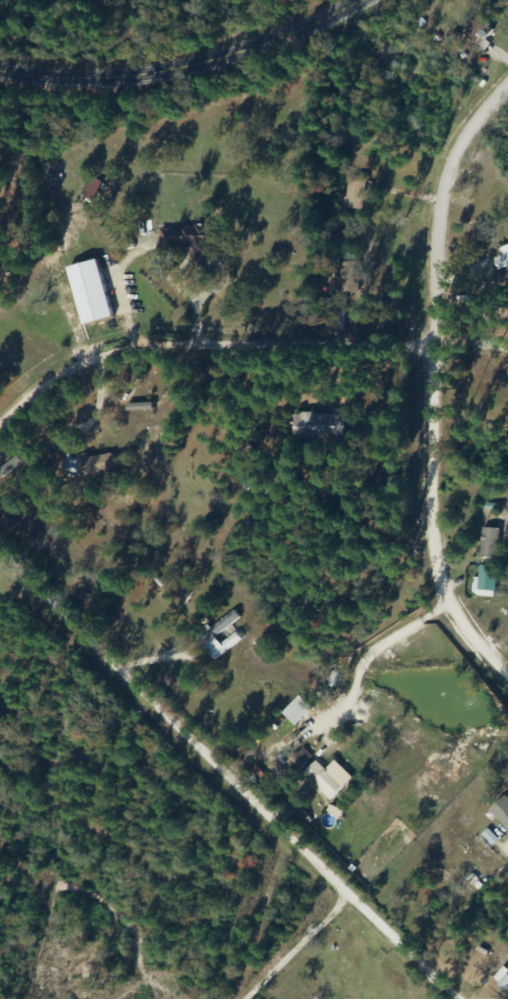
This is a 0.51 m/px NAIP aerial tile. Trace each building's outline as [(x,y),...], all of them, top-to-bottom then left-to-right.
[(475,45),(489,25),(474,16),(461,36),(475,45)] [(157,228),(157,250),(208,249),(208,228),(157,228)] [(497,250),(507,278),(507,246),(497,250)] [(343,415),(291,415),(291,442),(343,442),(343,415)] [(111,455),(62,459),(63,479),(112,475),(111,455)] [(498,530),(479,529),(478,559),(497,559),(498,530)] [(494,567),(477,567),(477,592),(494,592),(494,567)] [(310,758),(299,748),(286,764),(297,774),(310,758)] [(328,802),(343,786),(316,760),(301,775),(328,802)] [(506,830),(507,829),(507,803),(502,796),(487,810),(506,830)]
